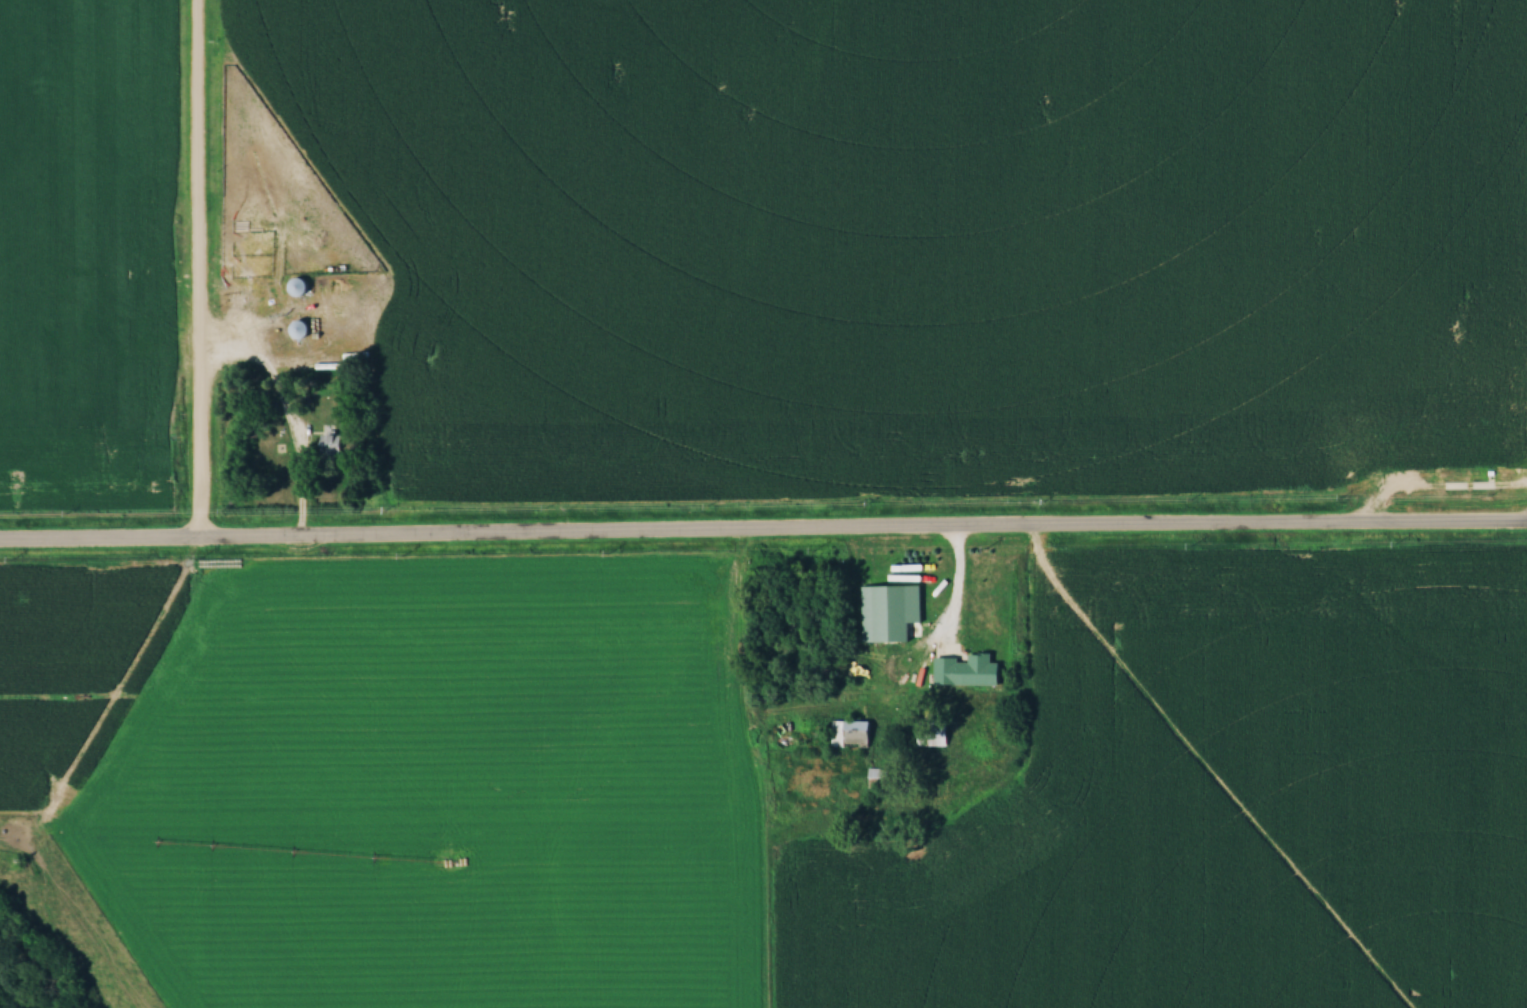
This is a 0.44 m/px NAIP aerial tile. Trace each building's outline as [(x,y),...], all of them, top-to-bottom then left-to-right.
[(221,270),(221,305),(238,305),(238,270),(221,270)] [(300,296),(306,282),(293,276),(286,290),(300,296)] [(333,333),(330,318),(319,320),(322,335),(333,333)] [(290,338),(304,337),(304,320),(290,320),(290,338)] [(340,433),(319,433),(319,454),(340,454),(340,433)] [(932,684),(995,685),(996,661),(988,661),(988,653),(966,653),(965,662),(956,661),(956,657),(933,657),(932,684)] [(866,720),(830,720),(830,747),(866,747),(866,720)] [(915,745),(944,745),(944,720),(915,720),(915,745)] [(867,786),(886,786),(886,767),(867,767),(867,786)]
